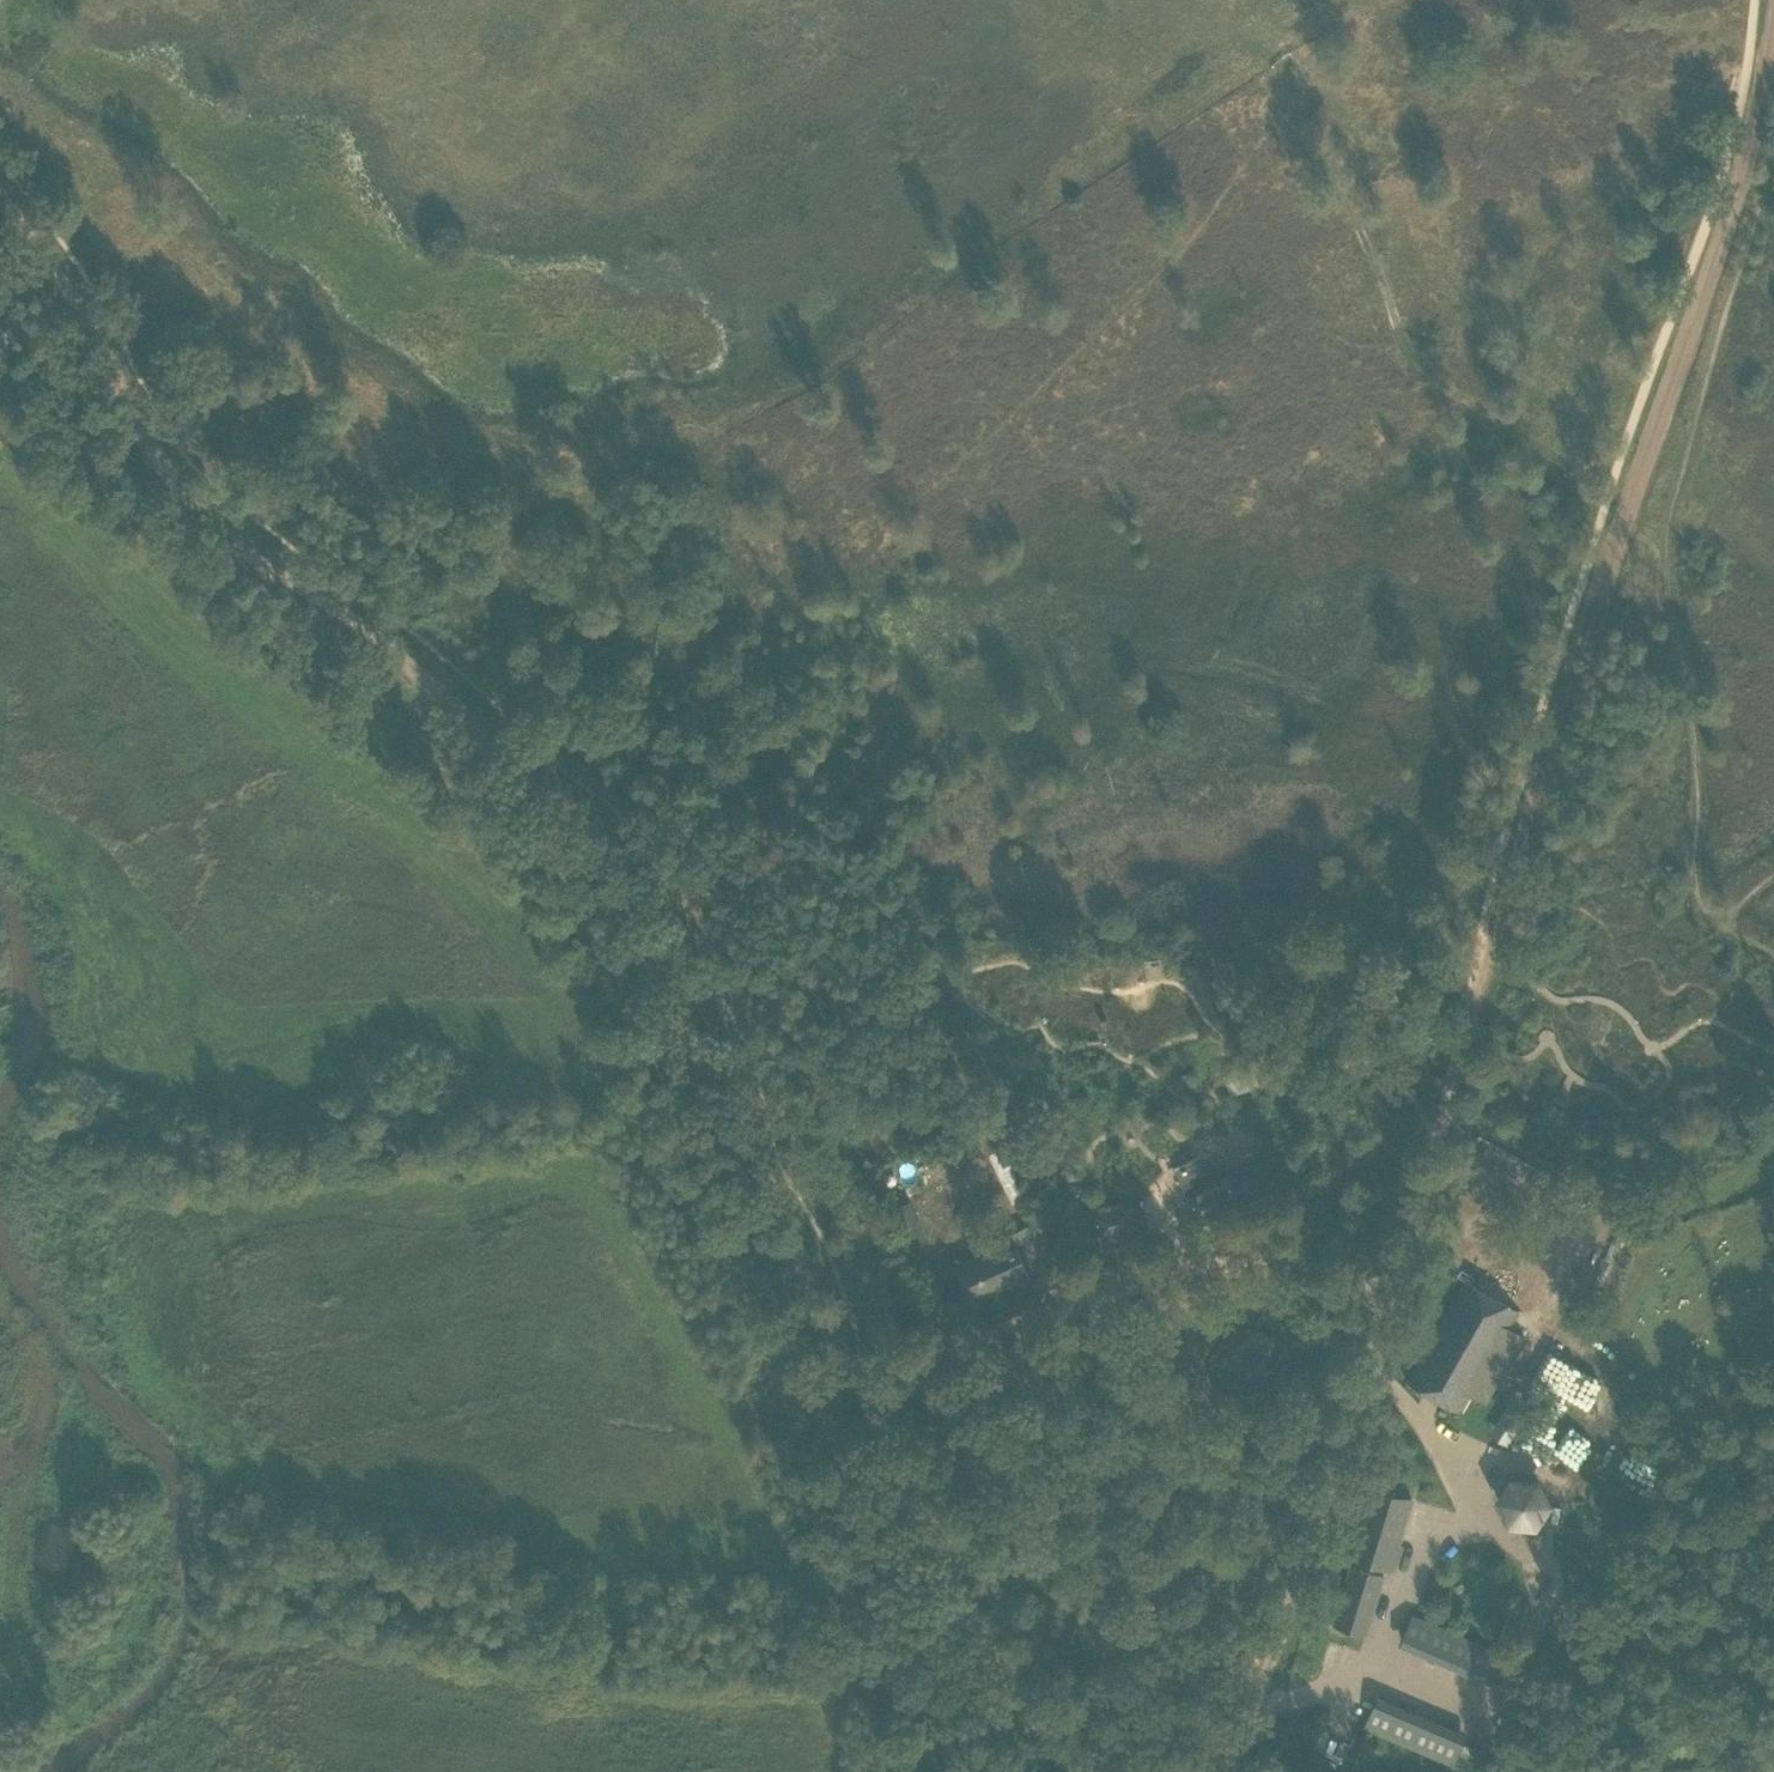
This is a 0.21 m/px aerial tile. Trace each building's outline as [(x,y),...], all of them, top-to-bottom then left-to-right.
[(1273,1192),(1259,1161),(1184,1193),(1197,1224),(1273,1192)] [(1144,1231),(1138,1207),(1137,1199),(1085,1209),(1087,1218),(1092,1242),(1102,1240),(1103,1235),(1130,1229),(1134,1233),(1144,1231)] [(909,1200),(893,1207),(907,1237),(923,1230),(909,1200)] [(995,1246),(962,1261),(958,1253),(972,1246),(967,1234),(945,1245),(955,1265),(953,1266),(960,1280),(970,1301),(1030,1274),(1020,1252),(1010,1231),(992,1239),(995,1246)] [(1460,1412),(1470,1393),(1487,1403),(1525,1336),(1508,1326),(1518,1309),(1465,1279),(1407,1382),(1460,1412)] [(1506,1528),(1549,1508),(1531,1468),(1488,1488),(1506,1528)] [(1400,1543),(1414,1497),(1369,1484),(1353,1535),(1358,1536),(1351,1557),(1356,1559),(1355,1564),(1350,1563),(1331,1623),(1367,1634),(1385,1573),(1382,1572),(1384,1567),(1396,1570),(1403,1544),(1400,1543)] [(1501,1648),(1413,1611),(1400,1643),(1487,1680),(1501,1648)] [(1466,1731),(1377,1693),(1365,1720),(1454,1758),(1466,1731)] [(1342,1758),(1347,1743),(1317,1733),(1312,1748),(1342,1758)]
